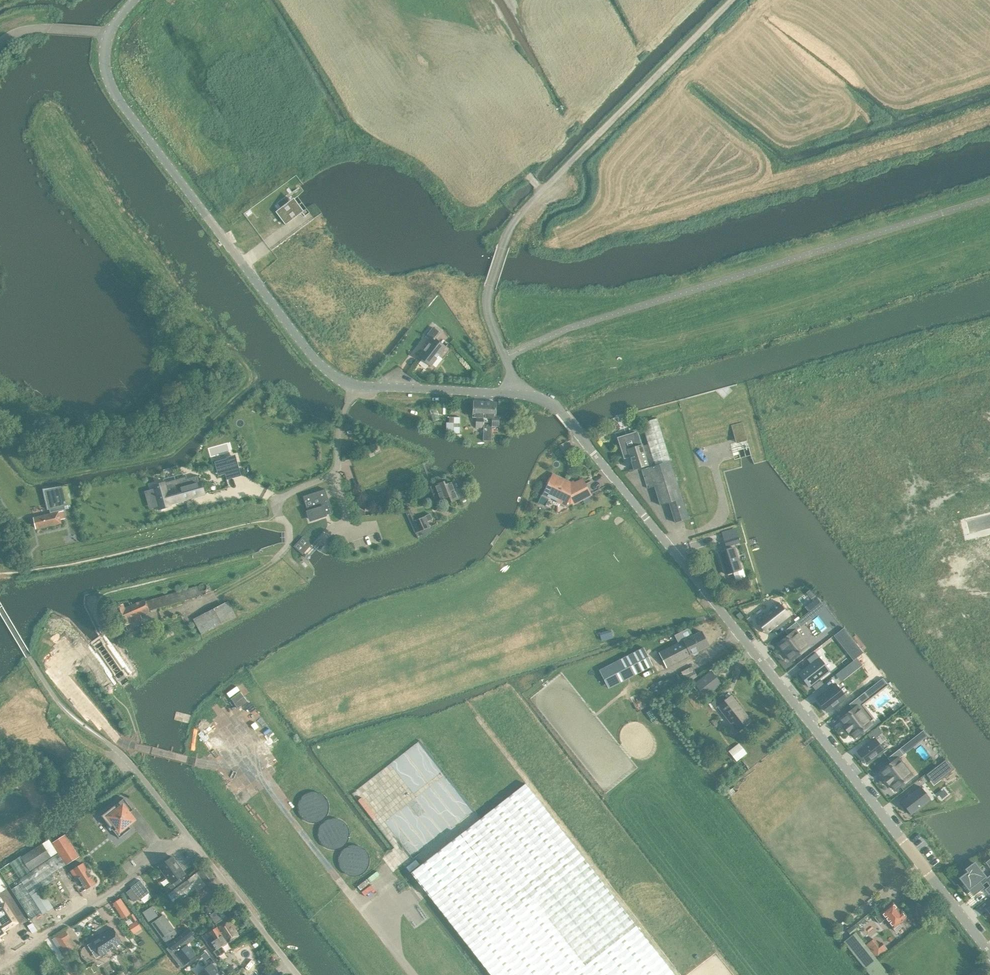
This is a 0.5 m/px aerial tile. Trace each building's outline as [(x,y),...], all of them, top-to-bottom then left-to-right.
[(274,206),(277,210),(291,199),(288,195),(274,206)] [(297,216),(288,203),(278,210),(276,212),(285,225),(288,223),(297,216)] [(445,347),(439,343),(435,340),(440,334),(432,329),(425,338),(431,342),(419,358),(430,367),(445,347)] [(483,440),(485,402),(474,401),(473,417),(476,417),(475,427),(484,428),(483,440)] [(485,402),(483,440),(491,441),(492,426),(499,426),(499,418),(495,418),(496,402),(485,402)] [(454,431),(454,433),(460,433),(460,417),(448,417),(448,422),(446,422),(446,430),(454,431)] [(641,423),(655,465),(670,460),(657,418),(641,423)] [(731,425),(736,443),(747,440),(742,422),(731,425)] [(625,456),(630,455),(634,468),(646,464),(641,446),(637,435),(623,440),(621,444),(625,456)] [(236,454),(214,460),(218,474),(225,472),(223,467),(229,466),(226,458),(227,458),(228,460),(236,457),(236,454)] [(229,466),(223,467),(225,472),(227,480),(241,476),(236,457),(228,460),(227,458),(226,458),(229,466)] [(670,460),(655,465),(641,470),(647,487),(654,485),(660,504),(668,501),(675,522),(688,517),(670,460)] [(573,502),(590,493),(583,479),(573,485),(572,483),(570,484),(552,475),(546,489),(547,490),(545,494),(566,503),(567,501),(571,502),(572,502),(573,502)] [(165,482),(152,486),(153,489),(158,506),(159,509),(171,506),(170,504),(205,494),(201,482),(198,482),(197,476),(187,479),(186,477),(166,482),(165,482)] [(445,482),(435,485),(430,487),(435,502),(441,499),(450,496),(452,501),(467,496),(463,486),(454,489),(452,482),(446,484),(445,482)] [(51,513),(34,517),(37,528),(61,523),(60,520),(65,519),(63,511),(60,511),(60,510),(72,508),(72,507),(69,508),(68,505),(73,504),(69,485),(45,490),(46,493),(48,503),(50,509),(51,513)] [(310,520),(325,515),(332,513),(325,489),(303,496),(310,520)] [(360,508),(357,509),(359,516),(365,516),(365,511),(360,508)] [(430,527),(425,516),(415,520),(411,509),(405,512),(415,533),(430,527)] [(326,527),(319,545),(329,549),(336,530),(326,527)] [(726,546),(738,542),(736,535),(724,539),(726,546)] [(311,545),(311,544),(303,536),(293,546),(302,554),(311,545)] [(742,568),(740,569),(734,547),(718,552),(725,574),(733,571),(735,578),(736,579),(738,580),(743,578),(744,577),(744,575),(742,568)] [(197,586),(146,601),(145,600),(133,605),(132,602),(129,603),(130,606),(125,608),(124,605),(115,608),(122,626),(131,623),(141,619),(140,615),(150,611),(150,610),(200,596),(197,586)] [(201,634),(236,616),(228,601),(193,619),(201,634)] [(788,635),(777,643),(791,661),(809,647),(795,630),(826,607),(822,602),(821,602),(809,612),(785,630),(788,635)] [(770,609),(756,620),(763,629),(767,633),(768,632),(775,626),(780,623),(782,626),(791,618),(779,603),(770,609)] [(678,643),(660,652),(667,666),(691,654),(694,655),(697,654),(698,650),(708,645),(701,631),(692,635),(688,628),(680,632),(674,635),(678,643)] [(602,639),(614,637),(613,629),(606,630),(606,631),(601,632),(602,639)] [(619,660),(607,666),(617,684),(620,683),(653,666),(643,647),(619,660)] [(811,663),(798,673),(809,686),(829,670),(815,653),(807,659),(811,663)] [(857,658),(838,672),(843,678),(861,664),(857,658)] [(684,676),(695,671),(692,666),(681,671),(684,676)] [(711,670),(694,683),(705,697),(722,684),(711,670)] [(820,680),(813,686),(815,690),(823,684),(820,680)] [(852,709),(839,719),(845,726),(844,726),(848,732),(849,731),(854,738),(872,724),(870,721),(873,719),(862,705),(870,699),(881,690),(875,683),(864,692),(849,704),(852,709)] [(835,684),(816,698),(826,711),(845,697),(835,684)] [(737,731),(751,720),(731,695),(727,699),(722,693),(711,702),(715,708),(718,706),(737,731)] [(872,740),(857,751),(867,763),(884,750),(875,738),(881,733),(877,728),(868,735),(872,740)] [(764,740),(717,778),(725,789),(773,751),(764,740)] [(739,743),(729,751),(736,761),(746,753),(739,743)] [(891,763),(880,771),(885,778),(884,778),(889,784),(890,783),(895,790),(913,776),(899,758),(903,755),(899,749),(887,758),(891,763)] [(946,760),(927,774),(930,779),(937,774),(940,779),(953,769),(946,760)] [(409,873),(467,946),(490,974),(674,974),(524,783),(507,797),(484,815),(483,815),(409,873)] [(920,786),(901,802),(911,814),(930,799),(920,786)] [(326,799),(324,795),(320,793),(315,791),(310,791),(306,793),(302,796),(299,800),(298,805),(299,810),(301,814),(304,818),(309,820),(314,820),(318,819),(323,817),(326,813),(327,809),(328,804),(326,799)] [(109,809),(102,815),(106,821),(112,829),(119,838),(131,828),(128,824),(134,819),(129,813),(133,810),(124,798),(115,805),(109,809)] [(348,827),(345,823),(341,820),(336,819),(331,819),(327,821),(323,824),(321,828),(320,833),(320,838),(322,842),(326,845),(330,847),(335,848),(340,847),(344,845),(347,841),(349,837),(349,832),(348,827)] [(0,869),(0,873),(32,921),(53,907),(45,894),(46,893),(44,891),(43,892),(41,889),(56,879),(52,874),(66,865),(79,857),(65,834),(52,843),(49,839),(42,844),(22,857),(21,856),(0,869)] [(368,853),(365,849),(361,847),(356,845),(351,845),(347,847),(343,850),(341,854),(340,859),(340,864),(342,868),(346,872),(350,874),(355,874),(360,873),(364,871),(367,867),(369,863),(369,858),(368,853)] [(185,873),(172,856),(159,866),(171,883),(172,883),(179,878),(185,873)] [(988,877),(975,862),(966,869),(968,872),(960,878),(973,895),(984,887),(982,885),(986,882),(988,886),(985,888),(989,894),(989,893),(989,875),(988,877)] [(95,883),(83,863),(71,871),(75,878),(78,876),(86,889),(95,883)] [(216,878),(205,866),(197,872),(207,885),(216,878)] [(197,892),(207,885),(197,872),(188,879),(167,894),(174,904),(194,889),(197,892)] [(179,878),(172,883),(175,886),(181,881),(179,878)] [(140,880),(131,887),(140,899),(150,892),(140,880)] [(893,895),(877,908),(896,931),(912,918),(893,895)] [(120,898),(115,902),(124,918),(130,914),(120,898)] [(4,933),(3,931),(17,923),(5,904),(0,907),(0,936),(4,933)] [(152,906),(143,912),(149,921),(158,916),(152,906)] [(210,915),(217,927),(228,943),(239,936),(228,920),(227,921),(225,918),(221,920),(216,911),(210,915)] [(178,935),(163,915),(152,922),(167,942),(178,935)] [(138,922),(130,928),(133,934),(142,929),(138,922)] [(222,947),(228,943),(217,927),(201,936),(217,957),(225,952),(222,947)] [(122,942),(113,928),(105,933),(105,934),(101,937),(100,936),(92,941),(92,942),(87,945),(94,956),(99,953),(101,956),(122,942)] [(189,928),(168,945),(169,945),(184,964),(184,965),(188,962),(196,955),(187,944),(189,943),(186,940),(192,935),(193,934),(193,933),(189,928)] [(66,954),(71,950),(60,933),(55,937),(66,954)] [(872,974),(887,974),(855,934),(845,942),(872,974)] [(234,952),(240,959),(234,964),(243,974),(244,974),(261,961),(252,949),(249,952),(244,945),(234,952)] [(206,951),(201,955),(205,961),(210,957),(206,951)] [(230,963),(224,968),(229,974),(232,974),(237,972),(230,963)] [(199,973),(200,974),(221,974),(212,964),(199,973)]
